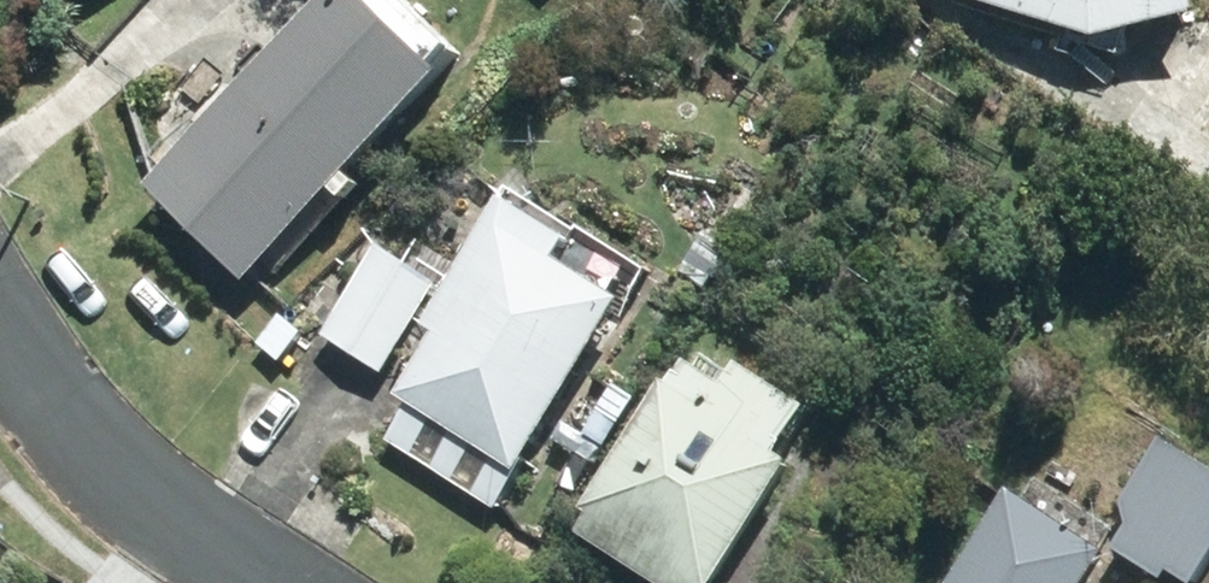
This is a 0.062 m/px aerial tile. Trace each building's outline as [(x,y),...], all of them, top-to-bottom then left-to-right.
[(457,64),(391,0),(340,0),(302,38),(307,44),(152,201),(247,294),(445,93),(437,85),(457,64)] [(1096,54),(1197,32),(1190,0),(930,0),(1096,54)] [(410,418),(389,451),(498,522),(626,322),(560,279),(575,254),(510,212),(457,293),(427,274),(421,283),(383,258),(325,348),(388,388),(428,324),(437,329),(430,340),(441,347),(400,412),(410,418)] [(705,242),(680,280),(708,297),(732,259),(705,242)] [(292,318),(260,356),(288,380),(321,342),(292,318)] [(585,521),(677,582),(728,582),(797,479),(782,469),(812,424),(790,409),(742,377),(727,400),(692,377),(674,403),(667,398),(585,521)] [(603,459),(623,428),(636,408),(618,396),(605,416),(584,447),(603,459)] [(1116,563),(1147,582),(1205,582),(1208,577),(1208,478),(1165,450),(1124,514),(1132,538),(1116,563)] [(1111,569),(1015,506),(965,582),(1102,582),(1111,569)]
